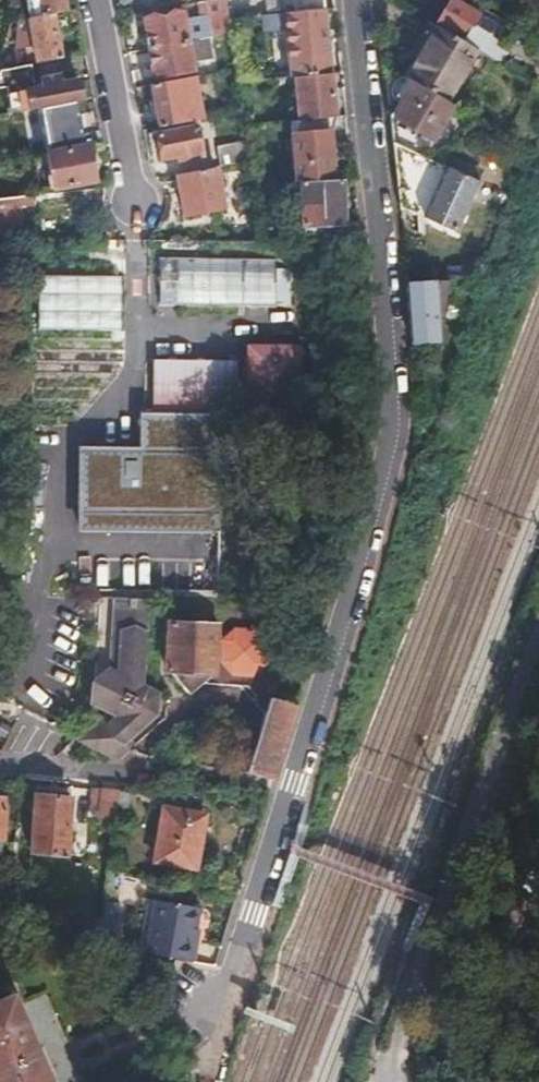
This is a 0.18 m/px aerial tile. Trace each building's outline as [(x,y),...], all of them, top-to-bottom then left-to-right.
[(66,0),(28,0),(31,17),(54,12),(68,10),(66,0)] [(224,0),(210,0),(197,2),(199,16),(209,15),(212,34),(229,31),(227,20),(224,0)] [(500,64),(504,57),(491,49),(497,40),(474,26),(480,16),(451,0),(441,0),(429,22),(487,56),(500,64)] [(312,75),(330,74),(324,10),(286,14),(292,77),(293,77),(312,75)] [(30,64),(45,62),(54,60),(62,59),(54,12),(31,17),(30,17),(29,17),(21,18),(18,47),(27,45),(30,64)] [(146,18),(151,47),(180,41),(176,13),(146,18)] [(476,75),(487,56),(429,22),(412,48),(422,54),(407,80),(446,102),(466,69),(476,75)] [(180,41),(151,47),(157,76),(186,70),(184,60),(204,56),(201,36),(180,41)] [(0,70),(0,71),(0,88),(5,87),(10,113),(68,102),(84,99),(80,81),(59,85),(58,77),(48,79),(45,62),(30,64),(29,65),(0,70)] [(345,118),(340,73),(330,74),(312,75),(293,77),(298,123),(326,120),(345,118)] [(175,80),(151,85),(159,128),(199,120),(194,96),(190,77),(175,80)] [(422,157),(452,106),(446,102),(407,80),(405,79),(403,78),(401,78),(399,78),(397,79),(395,80),(394,81),(393,82),(392,84),(391,86),(390,87),(390,89),(390,91),(391,93),(392,95),(393,96),(394,97),(396,99),(398,100),(389,116),(392,143),(401,147),(422,157)] [(47,153),(70,149),(65,126),(73,125),(68,102),(10,113),(11,120),(40,114),(47,153)] [(244,125),(242,111),(228,114),(230,128),(244,125)] [(298,123),(289,123),(290,135),(294,183),(298,183),(333,182),(327,132),(326,120),(298,123)] [(70,149),(78,147),(73,125),(65,126),(70,149)] [(196,128),(156,136),(160,159),(179,156),(180,162),(202,158),(196,128)] [(251,161),(247,141),(217,148),(220,166),(251,161)] [(94,181),(88,145),(78,147),(70,149),(47,153),(53,188),(94,181)] [(422,157),(401,147),(394,163),(404,168),(395,182),(405,186),(397,203),(411,208),(453,224),(469,177),(422,157)] [(217,167),(177,174),(184,215),(224,208),(217,167)] [(300,226),(301,244),(354,244),(353,226),(342,226),(339,181),(333,182),(298,183),(300,226)] [(38,205),(37,195),(23,196),(24,207),(38,205)] [(38,239),(37,230),(19,231),(18,208),(24,207),(23,196),(0,199),(0,238),(38,239)] [(159,257),(158,305),(277,307),(278,259),(159,257)] [(130,277),(42,277),(41,332),(130,333),(130,277)] [(451,277),(403,281),(408,342),(435,339),(433,312),(440,312),(451,277)] [(312,404),(313,346),(257,345),(256,402),(312,404)] [(150,359),(149,408),(233,409),(234,359),(150,359)] [(217,417),(140,415),(140,444),(72,443),(71,533),(216,535),(217,417)] [(230,421),(228,439),(247,440),(249,422),(230,421)] [(117,715),(84,743),(113,770),(137,753),(128,746),(162,718),(162,694),(147,684),(149,635),(140,627),(140,604),(112,602),(112,669),(87,697),(117,715)] [(272,782),(294,708),(269,700),(253,680),(265,668),(267,646),(252,630),(231,628),(219,640),(215,639),(216,628),(169,624),(163,674),(168,674),(181,674),(179,688),(188,697),(200,685),(245,688),(254,698),(250,702),(263,717),(245,773),(272,782)] [(181,674),(168,674),(179,688),(181,674)] [(98,821),(116,823),(120,794),(94,791),(92,808),(100,809),(98,821)] [(37,795),(31,851),(67,855),(74,799),(37,795)] [(163,811),(156,862),(196,868),(204,817),(163,811)] [(141,958),(190,964),(194,935),(191,934),(194,910),(149,904),(141,958)] [(104,929),(102,952),(113,953),(116,931),(104,929)] [(30,1041),(25,1043),(19,1032),(25,1029),(10,995),(0,1000),(0,1081),(48,1081),(30,1041)] [(30,1041),(25,1029),(19,1032),(25,1043),(30,1041)]
